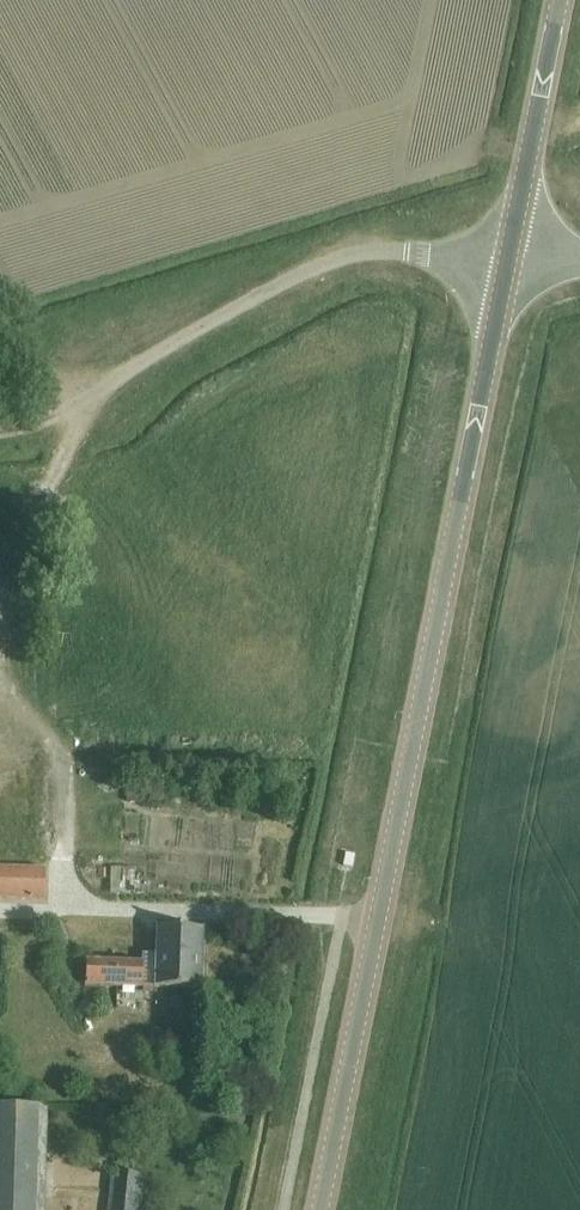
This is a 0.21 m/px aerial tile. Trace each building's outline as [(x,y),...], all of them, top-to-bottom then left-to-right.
[(45,868),(0,867),(0,898),(44,900),(45,868)] [(201,989),(203,930),(156,929),(155,954),(146,954),(145,963),(88,961),(87,985),(201,989)] [(182,996),(169,995),(169,1007),(182,1008),(182,996)] [(47,1111),(0,1110),(0,1209),(45,1209),(47,1111)] [(143,1177),(116,1175),(113,1209),(140,1209),(143,1177)]
